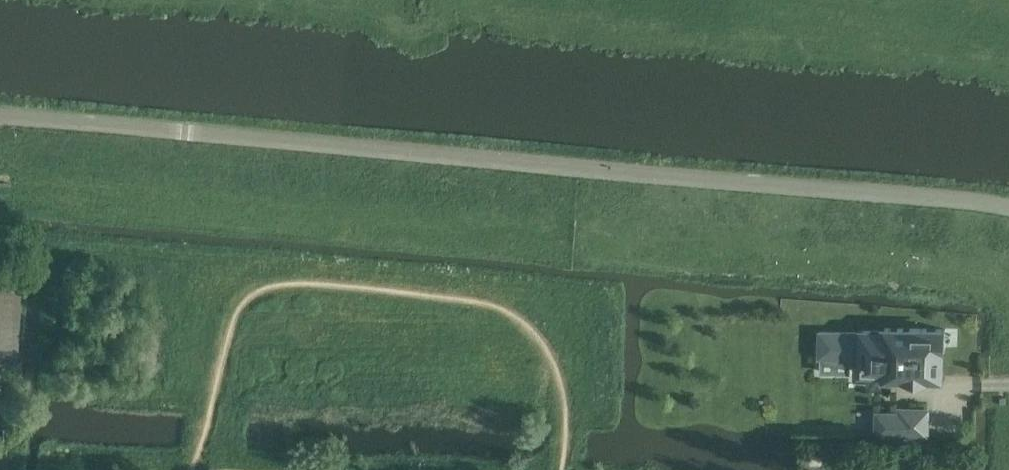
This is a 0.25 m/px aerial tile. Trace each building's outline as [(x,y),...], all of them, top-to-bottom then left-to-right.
[(0,261),(0,358),(15,359),(20,262),(0,261)] [(819,353),(819,357),(820,357),(821,357),(821,356),(850,356),(861,357),(861,372),(884,372),(884,375),(906,376),(924,377),(924,376),(940,376),(941,347),(945,348),(945,329),(885,328),(885,331),(861,331),(861,333),(819,332),(819,335),(820,335),(819,353)] [(877,412),(876,433),(927,434),(927,409),(899,408),(899,413),(877,412)]
